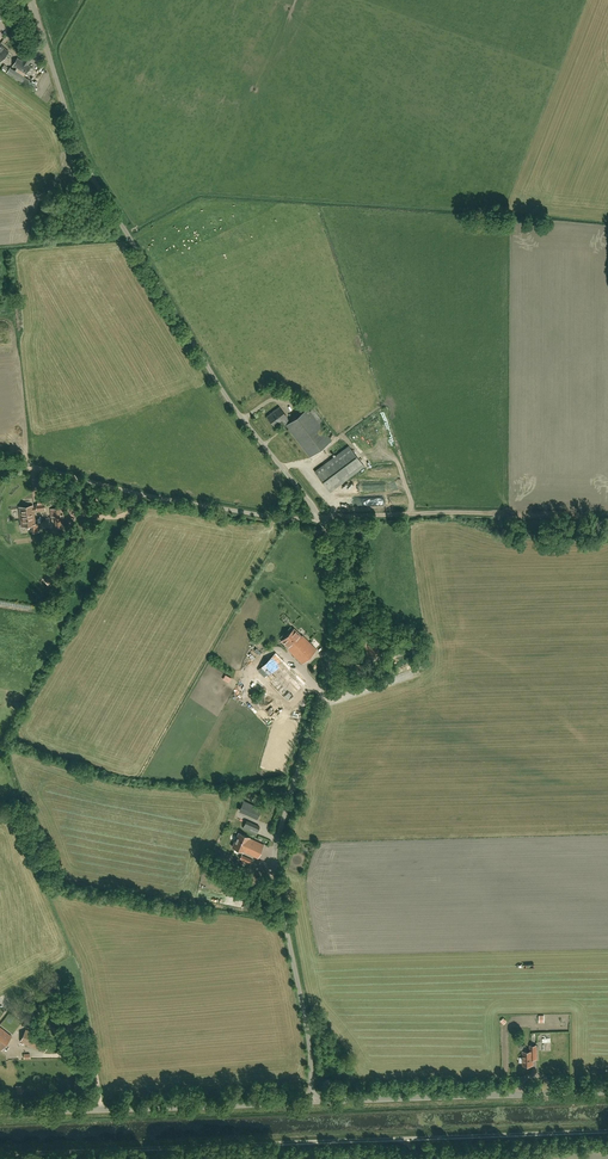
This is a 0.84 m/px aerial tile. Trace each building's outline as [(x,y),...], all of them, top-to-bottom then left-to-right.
[(0,62),(9,52),(0,44),(0,61),(0,62)] [(31,67),(29,65),(31,61),(25,57),(22,61),(18,58),(13,65),(26,74),(31,67)] [(5,72),(25,85),(29,79),(9,67),(5,72)] [(287,417),(279,407),(267,416),(274,426),(283,420),(286,425),(310,457),(332,440),(308,409),(290,422),(286,417),(287,417)] [(349,446),(315,471),(330,492),(364,466),(349,446)] [(33,506),(24,507),(19,507),(21,526),(31,525),(32,532),(38,531),(37,524),(35,524),(33,510),(37,510),(37,511),(45,510),(44,505),(50,504),(49,496),(37,498),(38,504),(36,504),(36,507),(33,508),(33,506)] [(55,523),(63,522),(63,515),(60,515),(54,516),(55,523)] [(47,585),(54,579),(50,575),(44,581),(47,585)] [(302,664),(316,649),(303,635),(302,636),(294,628),(281,641),(289,649),(288,649),(302,664)] [(369,656),(382,655),(382,654),(380,643),(368,645),(369,656)] [(256,670),(288,700),(306,681),(275,651),(256,670)] [(243,801),(239,810),(256,818),(261,809),(243,801)] [(242,829),(256,833),(259,824),(244,820),(242,829)] [(238,832),(232,847),(243,852),(243,851),(248,854),(257,858),(260,853),(261,850),(264,845),(254,840),(250,838),(238,832)] [(242,855),(240,859),(250,864),(252,860),(242,855)] [(71,1016),(66,1017),(71,1041),(76,1040),(71,1016)] [(0,1027),(0,1049),(1,1050),(11,1036),(0,1027)] [(47,1045),(49,1040),(26,1029),(20,1041),(44,1052),(47,1045)] [(537,1059),(536,1051),(536,1045),(529,1045),(529,1051),(523,1051),(523,1065),(532,1065),(532,1059),(537,1059)]
